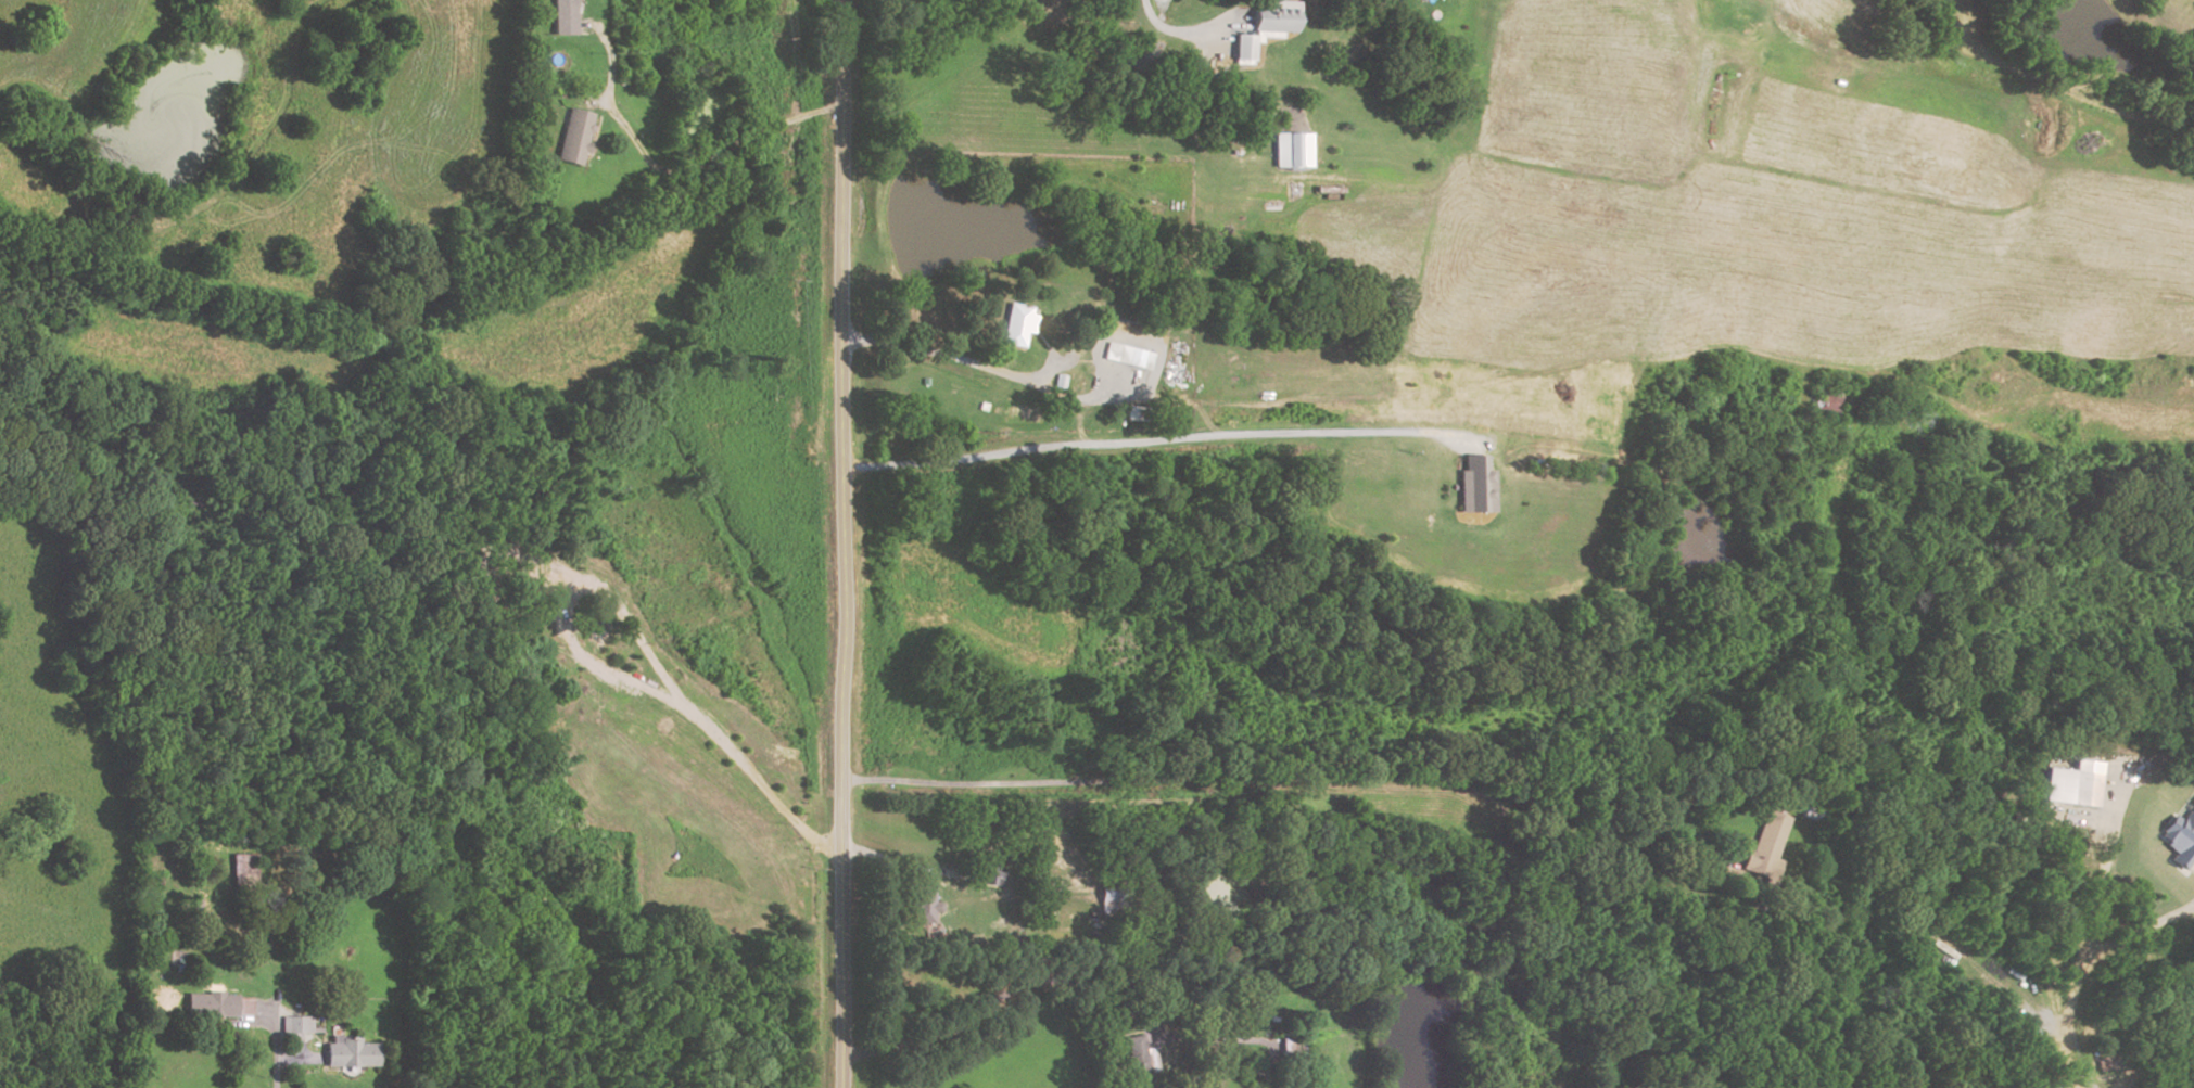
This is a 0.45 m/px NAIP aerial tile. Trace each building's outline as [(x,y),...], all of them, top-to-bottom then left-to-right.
[(550,35),(550,0),(571,0),(571,35),(550,35)] [(1251,30),(1295,34),(1297,3),(1268,1),(1267,11),(1252,10),(1251,30)] [(1253,37),(1252,64),(1232,63),(1233,36),(1253,37)] [(567,108),(589,116),(574,167),(551,159),(567,108)] [(1276,133),(1302,133),(1302,116),(1276,116),(1276,133)] [(1311,166),(1311,132),(1273,132),(1274,167),(1311,166)] [(1004,306),(1027,310),(1026,317),(1033,318),(1030,334),(1023,333),(1020,349),(998,345),(1004,306)] [(1115,345),(1149,354),(1144,372),(1111,363),(1115,345)] [(1837,414),(1839,394),(1821,392),(1819,412),(1837,414)] [(1462,458),(1462,471),(1457,471),(1457,514),(1491,515),(1492,472),(1483,472),(1483,458),(1462,458)] [(2070,771),(2098,775),(2094,808),(2067,805),(2070,771)] [(2142,839),(2176,865),(2193,841),(2193,828),(2166,807),(2142,839)] [(1765,812),(1788,820),(1774,861),(1780,863),(1774,883),(1738,870),(1745,850),(1750,853),(1765,812)] [(257,884),(256,852),(230,853),(232,885),(257,884)] [(979,863),(997,866),(993,886),(977,884),(979,863)] [(1127,908),(1099,910),(1096,882),(1126,881),(1127,908)] [(909,886),(908,901),(903,901),(902,911),(908,912),(908,922),(928,923),(928,913),(933,913),(937,910),(937,907),(934,903),(929,903),(929,887),(909,886)] [(185,993),(185,1016),(248,1016),(248,1004),(238,1004),(238,992),(185,993)] [(281,1033),(312,1032),(312,1015),(281,1016),(281,1033)] [(1124,1036),(1130,1076),(1158,1073),(1155,1046),(1145,1048),(1143,1034),(1124,1036)] [(378,1042),(359,1042),(359,1036),(328,1036),(327,1065),(378,1066),(378,1042)] [(1279,1038),(1299,1038),(1299,1066),(1279,1066),(1279,1038)]
